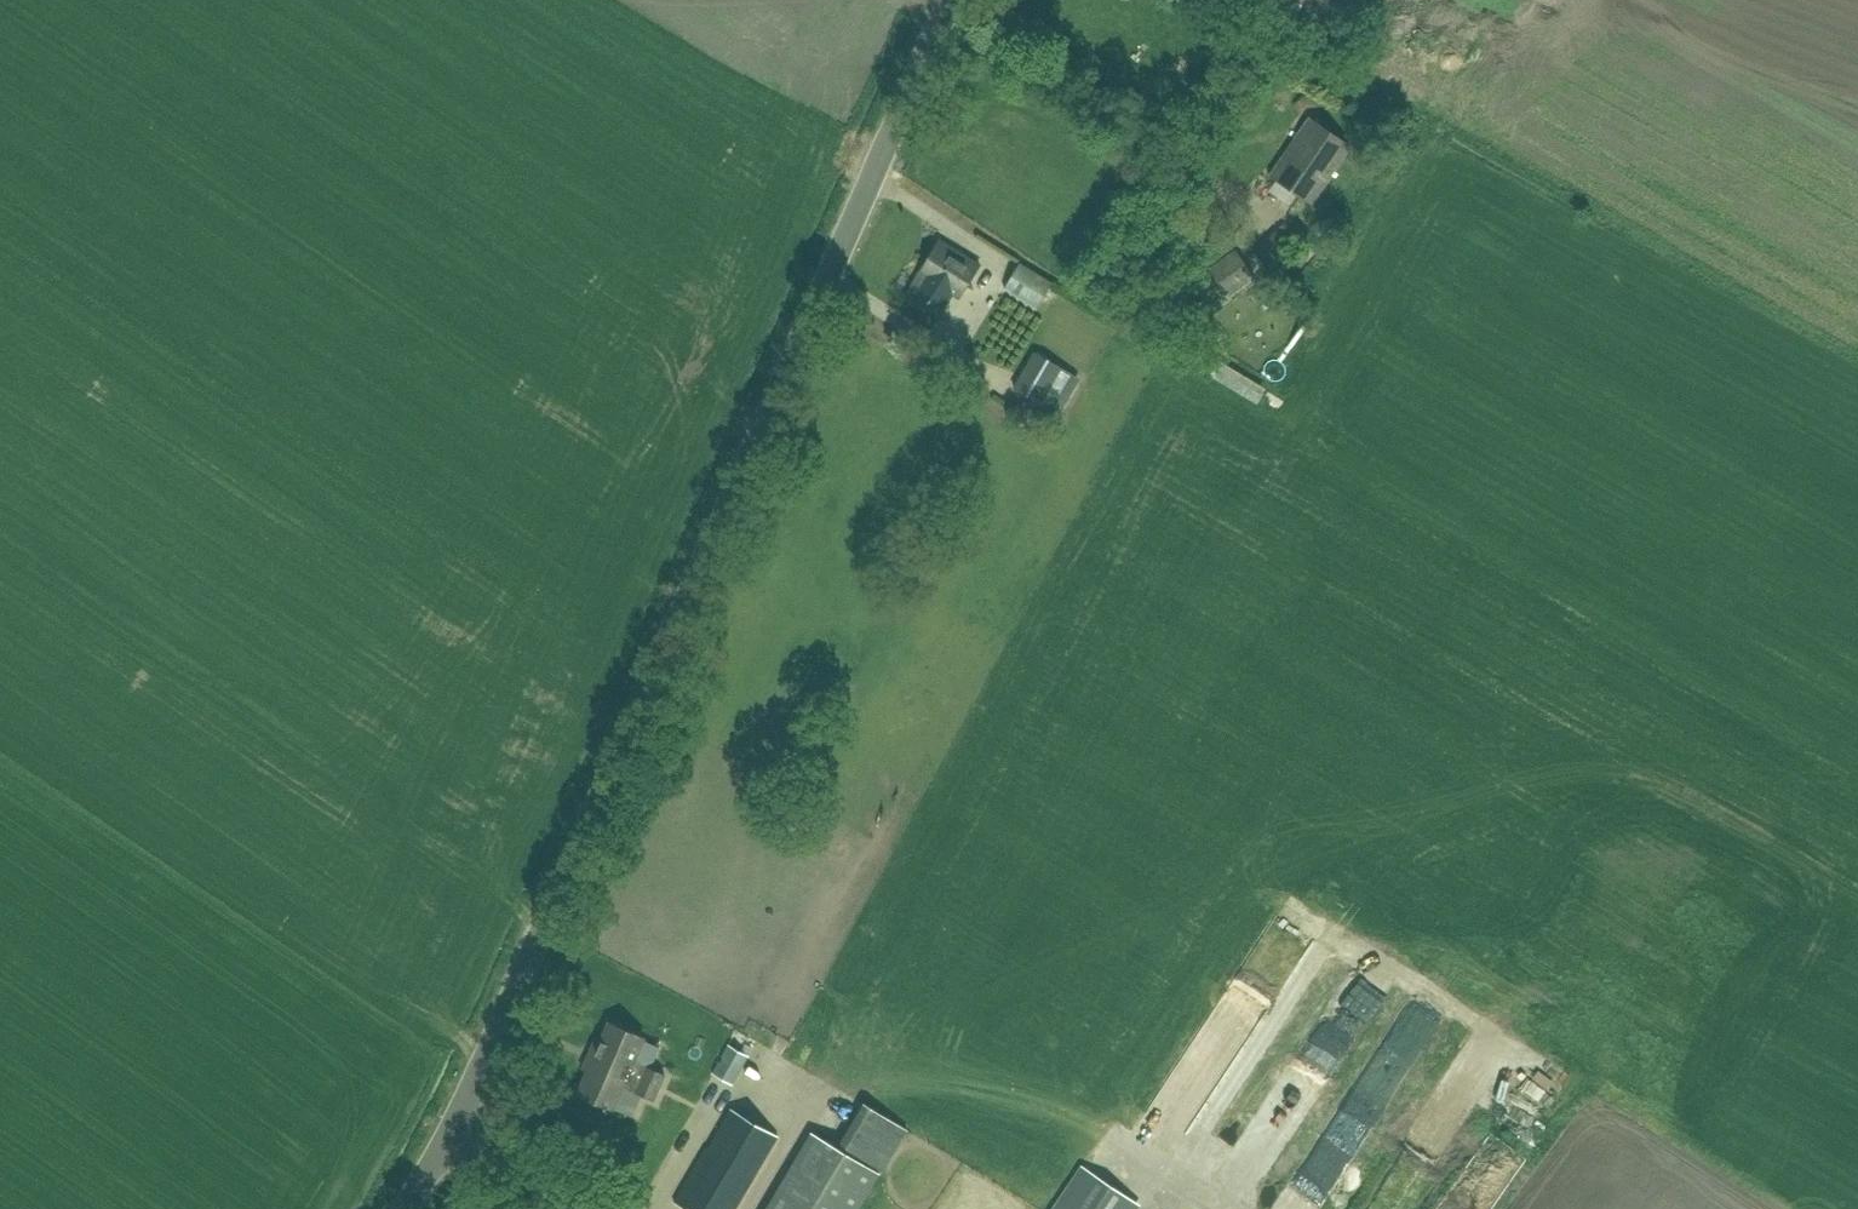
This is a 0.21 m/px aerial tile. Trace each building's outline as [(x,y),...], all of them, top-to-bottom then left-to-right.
[(1310,202),(1348,146),(1307,118),(1269,174),(1310,202)] [(979,264),(939,240),(904,298),(938,318),(951,296),(957,300),(979,264)] [(1227,296),(1252,277),(1232,251),(1208,270),(1227,296)] [(1019,263),(1007,281),(1003,288),(1037,308),(1052,283),(1019,263)] [(1014,388),(1038,402),(1060,414),(1080,377),(1059,365),(1034,352),(1014,388)] [(608,1022),(592,1058),(657,1087),(662,1075),(631,1061),(641,1037),(608,1022)] [(728,1042),(711,1071),(733,1083),(749,1054),(728,1042)] [(657,1087),(592,1058),(577,1092),(611,1107),(621,1083),(653,1097),(657,1087)] [(878,1173),(880,1174),(906,1130),(867,1108),(841,1151),(810,1133),(764,1208),(857,1208),(878,1173)] [(777,1136),(732,1110),(705,1156),(701,1154),(672,1202),(684,1208),(734,1208),(777,1136)] [(1136,1204),(1083,1168),(1056,1208),(1132,1208),(1136,1204)]
